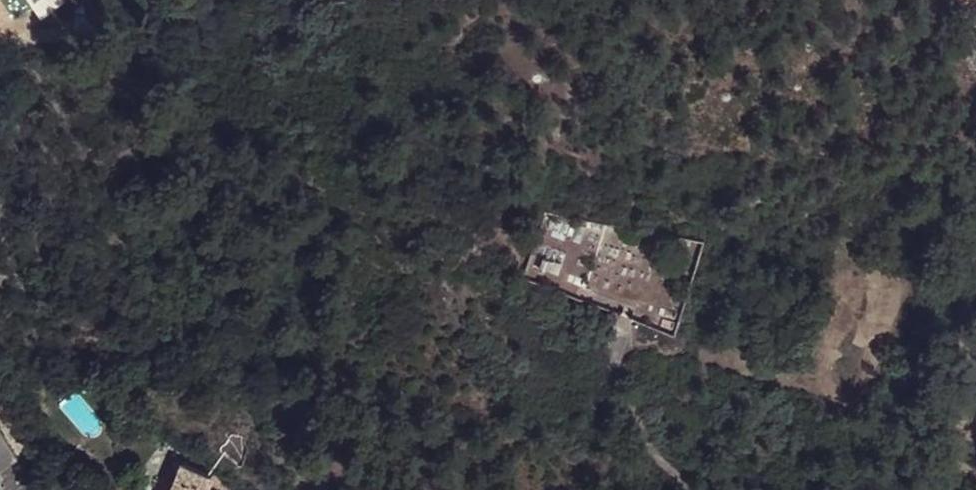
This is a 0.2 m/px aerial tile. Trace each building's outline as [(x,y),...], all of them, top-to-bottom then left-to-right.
[(16,463),(0,437),(0,472),(16,463)] [(210,478),(180,466),(171,489),(205,489),(210,478)]
